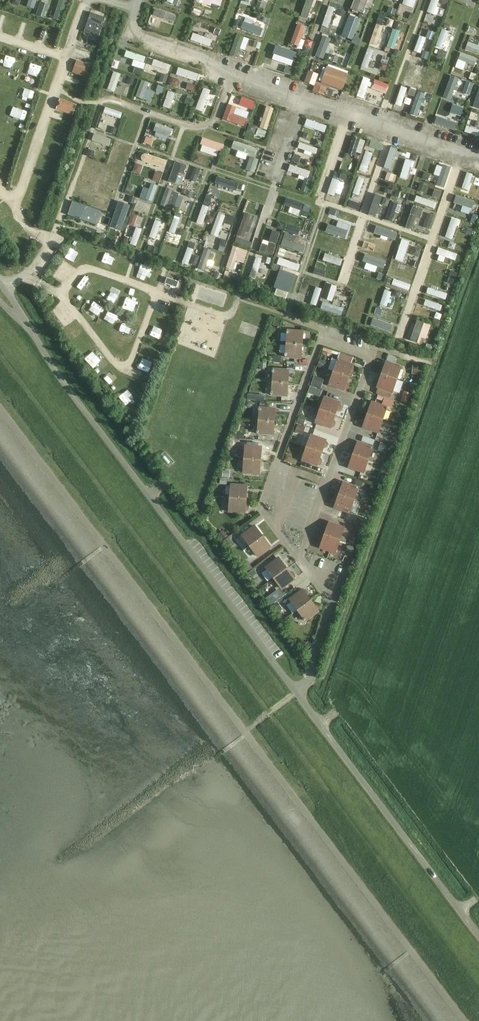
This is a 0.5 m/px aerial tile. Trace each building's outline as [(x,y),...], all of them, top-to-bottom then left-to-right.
[(60,15),(65,0),(59,0),(55,13),(60,15)] [(305,12),(314,13),(316,0),(307,0),(305,12)] [(330,0),(324,21),(331,23),(332,18),(337,19),(342,3),(330,0)] [(194,8),(202,12),(204,6),(197,2),(194,8)] [(176,16),(177,9),(167,8),(166,15),(176,16)] [(354,19),(357,11),(350,8),(341,30),(354,34),(359,21),(354,19)] [(381,9),(379,14),(384,16),(382,20),(377,18),(369,38),(382,42),(393,13),(381,9)] [(261,29),(264,22),(256,20),(258,16),(246,12),(242,23),(261,29)] [(281,12),(275,29),(285,33),(289,20),(287,19),(288,14),(281,12)] [(105,18),(90,13),(85,29),(100,34),(105,18)] [(203,17),(201,22),(213,26),(215,20),(203,17)] [(293,39),(302,42),(309,22),(300,19),(293,39)] [(388,41),(395,44),(402,27),(394,24),(388,41)] [(195,28),(192,35),(213,42),(218,28),(212,26),(210,33),(195,28)] [(252,54),(258,36),(238,29),(232,49),(237,51),(240,43),(248,46),(246,52),(252,54)] [(323,30),(318,54),(326,55),(329,40),(334,41),(336,33),(323,30)] [(478,47),(478,40),(477,39),(478,32),(471,30),(468,44),(478,47)] [(431,46),(433,40),(423,37),(421,42),(431,46)] [(271,39),(265,58),(274,60),(277,52),(285,54),(288,44),(271,39)] [(382,45),(368,41),(362,61),(376,65),(382,45)] [(289,52),(296,55),(299,48),(291,46),(289,52)] [(136,54),(134,61),(147,63),(149,50),(130,47),(129,53),(136,54)] [(405,72),(415,76),(424,52),(414,49),(405,72)] [(156,54),(154,61),(169,66),(171,59),(156,54)] [(72,74),(87,79),(91,66),(76,61),(72,74)] [(198,77),(201,69),(181,62),(178,70),(198,77)] [(428,82),(435,65),(427,62),(421,79),(428,82)] [(325,79),(347,83),(350,67),(328,63),(325,79)] [(311,65),(306,77),(316,81),(320,69),(311,65)] [(117,87),(123,69),(116,66),(109,85),(117,87)] [(161,75),(166,77),(170,70),(164,67),(161,75)] [(452,89),(459,71),(452,68),(445,86),(452,89)] [(149,94),(153,85),(149,83),(151,78),(144,75),(137,89),(149,94)] [(375,75),(367,94),(382,99),(389,80),(375,75)] [(317,78),(314,86),(326,90),(329,82),(317,78)] [(395,100),(404,102),(409,82),(400,80),(395,100)] [(205,83),(198,104),(207,107),(214,86),(205,83)] [(172,104),(177,88),(170,85),(164,101),(172,104)] [(416,90),(411,108),(415,109),(420,91),(416,90)] [(441,92),(437,111),(445,113),(449,94),(441,92)] [(228,99),(224,114),(247,121),(252,106),(228,99)] [(76,106),(59,100),(56,111),(73,116),(76,106)] [(105,109),(123,113),(125,107),(107,102),(105,109)] [(268,102),(262,122),(269,125),(276,105),(268,102)] [(456,103),(453,111),(461,114),(464,106),(456,103)] [(304,128),(313,131),(316,124),(325,127),(327,121),(309,115),(304,128)] [(470,116),(467,127),(478,131),(478,119),(470,116)] [(158,118),(156,128),(173,133),(175,123),(158,118)] [(111,141),(113,133),(97,128),(94,136),(111,141)] [(363,150),(366,134),(353,131),(350,148),(363,150)] [(219,150),(222,137),(205,134),(202,147),(219,150)] [(299,144),(318,149),(320,142),(301,137),(299,144)] [(385,163),(395,165),(399,144),(389,142),(385,163)] [(405,149),(397,167),(408,171),(415,154),(405,149)] [(188,170),(191,161),(178,156),(170,178),(178,181),(183,168),(188,170)] [(433,168),(447,173),(448,169),(455,172),(458,165),(437,157),(433,168)] [(141,169),(144,161),(138,159),(135,166),(141,169)] [(292,159),(289,167),(309,174),(312,166),(292,159)] [(194,171),(202,171),(203,162),(194,162),(194,171)] [(154,175),(161,177),(165,168),(158,165),(154,175)] [(388,166),(386,174),(395,176),(397,169),(388,166)] [(461,184),(469,187),(477,170),(469,167),(461,184)] [(217,176),(213,174),(211,181),(238,190),(242,179),(219,171),(217,176)] [(303,182),(310,183),(312,175),(305,173),(303,182)] [(333,190),(342,193),(348,177),(339,174),(333,190)] [(433,181),(429,202),(437,204),(441,183),(433,181)] [(169,202),(175,185),(167,182),(161,199),(169,202)] [(187,184),(185,189),(194,193),(196,188),(187,184)] [(101,185),(95,200),(102,202),(108,187),(101,185)] [(121,197),(130,199),(133,190),(122,187),(114,218),(127,221),(132,203),(120,200),(121,197)] [(463,211),(469,192),(460,190),(454,208),(463,211)] [(100,219),(104,206),(75,196),(70,210),(100,219)] [(384,213),(394,216),(400,199),(391,196),(384,213)] [(225,219),(230,199),(222,198),(218,217),(225,219)] [(205,220),(211,202),(203,200),(198,218),(205,220)] [(426,216),(423,215),(424,204),(411,203),(409,224),(416,224),(416,220),(425,221),(426,216)] [(134,207),(129,219),(136,222),(141,210),(134,207)] [(436,218),(438,210),(429,208),(427,216),(436,218)] [(252,210),(250,222),(260,223),(261,212),(252,210)] [(178,228),(182,216),(175,213),(168,233),(179,237),(182,230),(178,228)] [(275,222),(277,215),(269,213),(267,220),(275,222)] [(455,235),(461,215),(454,213),(447,233),(455,235)] [(320,230),(330,232),(334,217),(324,214),(320,230)] [(151,232),(159,234),(164,218),(156,215),(151,232)] [(334,232),(343,236),(350,219),(341,215),(334,232)] [(367,241),(373,221),(364,218),(358,238),(367,241)] [(112,221),(109,230),(118,232),(120,223),(112,221)] [(138,222),(133,236),(140,238),(145,224),(138,222)] [(210,237),(217,239),(222,224),(215,222),(210,237)] [(288,227),(284,240),(304,247),(307,240),(297,237),(299,231),(288,227)] [(375,246),(383,249),(388,233),(380,231),(375,246)] [(398,254),(406,257),(413,237),(405,234),(398,254)] [(236,267),(240,256),(246,258),(251,246),(236,241),(227,264),(236,267)] [(184,258),(190,260),(196,244),(189,242),(184,258)] [(421,250),(423,244),(417,242),(415,248),(421,250)] [(205,243),(202,264),(209,265),(212,244),(205,243)] [(437,265),(445,267),(449,247),(440,245),(437,265)] [(251,271),(257,274),(265,254),(259,252),(251,271)] [(281,252),(279,259),(300,266),(302,259),(281,252)] [(359,275),(360,257),(351,256),(350,274),(359,275)] [(308,288),(313,273),(306,271),(302,286),(308,288)] [(278,273),(272,290),(287,295),(293,278),(278,273)] [(84,274),(78,282),(83,285),(89,277),(84,274)] [(178,283),(167,279),(165,285),(176,289),(178,283)] [(400,287),(387,283),(382,298),(395,302),(400,287)] [(358,291),(367,294),(369,288),(360,284),(358,291)] [(429,284),(428,290),(449,293),(450,287),(429,284)] [(427,295),(426,301),(443,306),(445,300),(427,295)] [(96,302),(93,311),(98,313),(101,304),(96,302)] [(386,304),(386,324),(396,324),(396,304),(386,304)] [(425,333),(429,335),(434,321),(418,315),(411,335),(423,339),(425,333)] [(75,330),(81,325),(78,321),(71,326),(75,330)] [(287,331),(286,344),(302,345),(303,332),(287,331)] [(301,359),(302,345),(286,344),(285,357),(301,359)] [(337,360),(333,373),(348,378),(350,373),(351,373),(353,372),(354,369),(353,367),(352,366),(352,365),(337,360)] [(383,370),(381,375),(396,380),(401,368),(386,362),(385,363),(384,363),(382,364),(381,367),(382,369),(383,370)] [(273,369),(272,383),(288,384),(289,370),(273,369)] [(142,372),(140,385),(146,386),(149,373),(142,372)] [(346,383),(348,378),(333,373),(328,385),(343,391),(344,390),(345,390),(347,389),(348,386),(347,383),(346,383)] [(392,393),(396,380),(381,375),(379,380),(378,380),(376,381),(375,384),(376,386),(377,386),(377,387),(392,393)] [(287,397),(288,384),(272,383),(271,396),(287,397)] [(132,389),(130,398),(140,400),(142,391),(132,389)] [(324,398),(319,410),(334,416),(336,410),(337,411),(340,410),(341,407),(340,404),(339,404),(339,403),(324,398)] [(369,410),(367,415),(382,420),(386,408),(371,402),(371,403),(370,403),(367,404),(366,407),(368,409),(369,410)] [(259,408),(258,421),(274,422),(275,409),(259,408)] [(334,416),(319,410),(315,423),(330,428),(330,427),(331,428),(334,426),(335,423),(334,421),(333,421),(334,416)] [(245,428),(254,428),(254,415),(245,415),(245,428)] [(382,420),(367,415),(365,420),(364,420),(361,421),(360,424),(362,426),(363,426),(362,428),(377,433),(382,420)] [(273,435),(274,422),(258,421),(257,434),(273,435)] [(302,434),(307,424),(298,421),(294,431),(302,434)] [(381,443),(383,436),(377,434),(375,441),(381,443)] [(310,435),(306,448),(321,453),(323,448),(324,448),(326,447),(327,444),(326,442),(325,442),(326,441),(310,435)] [(354,450),(353,455),(368,460),(372,448),(357,442),(357,443),(356,443),(353,444),(352,447),(353,449),(354,450)] [(245,446),(244,459),(260,461),(261,447),(245,446)] [(319,458),(321,453),(306,448),(301,461),(317,466),(317,465),(318,465),(320,464),(321,461),(320,459),(319,458)] [(363,473),(368,460),(353,455),(351,460),(350,460),(347,461),(346,464),(347,466),(348,467),(348,468),(363,473)] [(259,474),(260,461),(244,459),(243,473),(259,474)] [(340,490),(338,495),(353,500),(358,488),(343,482),(342,484),(341,483),(339,484),(338,487),(339,490),(340,490)] [(230,498),(246,500),(247,486),(231,485),(230,498)] [(349,513),(353,500),(338,495),(336,500),(335,500),(333,501),(332,504),(333,506),(334,507),(334,508),(349,513)] [(245,505),(246,500),(230,498),(229,512),(244,513),(245,512),(246,512),(248,510),(248,507),(246,505),(245,505)] [(326,530),(324,535),(339,541),(344,528),(329,523),(328,524),(327,523),(325,524),(324,527),(325,530),(326,530)] [(241,536),(249,546),(262,537),(254,526),(241,536)] [(335,553),(339,541),(324,535),(322,540),(321,540),(319,541),(318,544),(319,546),(320,547),(320,548),(335,553)] [(262,537),(249,546),(257,557),(270,548),(262,537)] [(269,553),(272,557),(285,547),(282,543),(269,553)] [(265,568),(273,578),(286,569),(278,558),(265,568)] [(294,580),(294,579),(294,578),(295,575),(293,573),(290,573),(289,573),(286,569),(273,578),(281,589),(294,580)] [(289,600),(297,610),(310,601),(307,596),(308,596),(308,593),(306,591),(303,590),(303,591),(302,590),(289,600)] [(310,601),(297,610),(305,621),(318,612),(317,611),(318,610),(319,607),(317,605),(314,605),(313,605),(310,601)]
